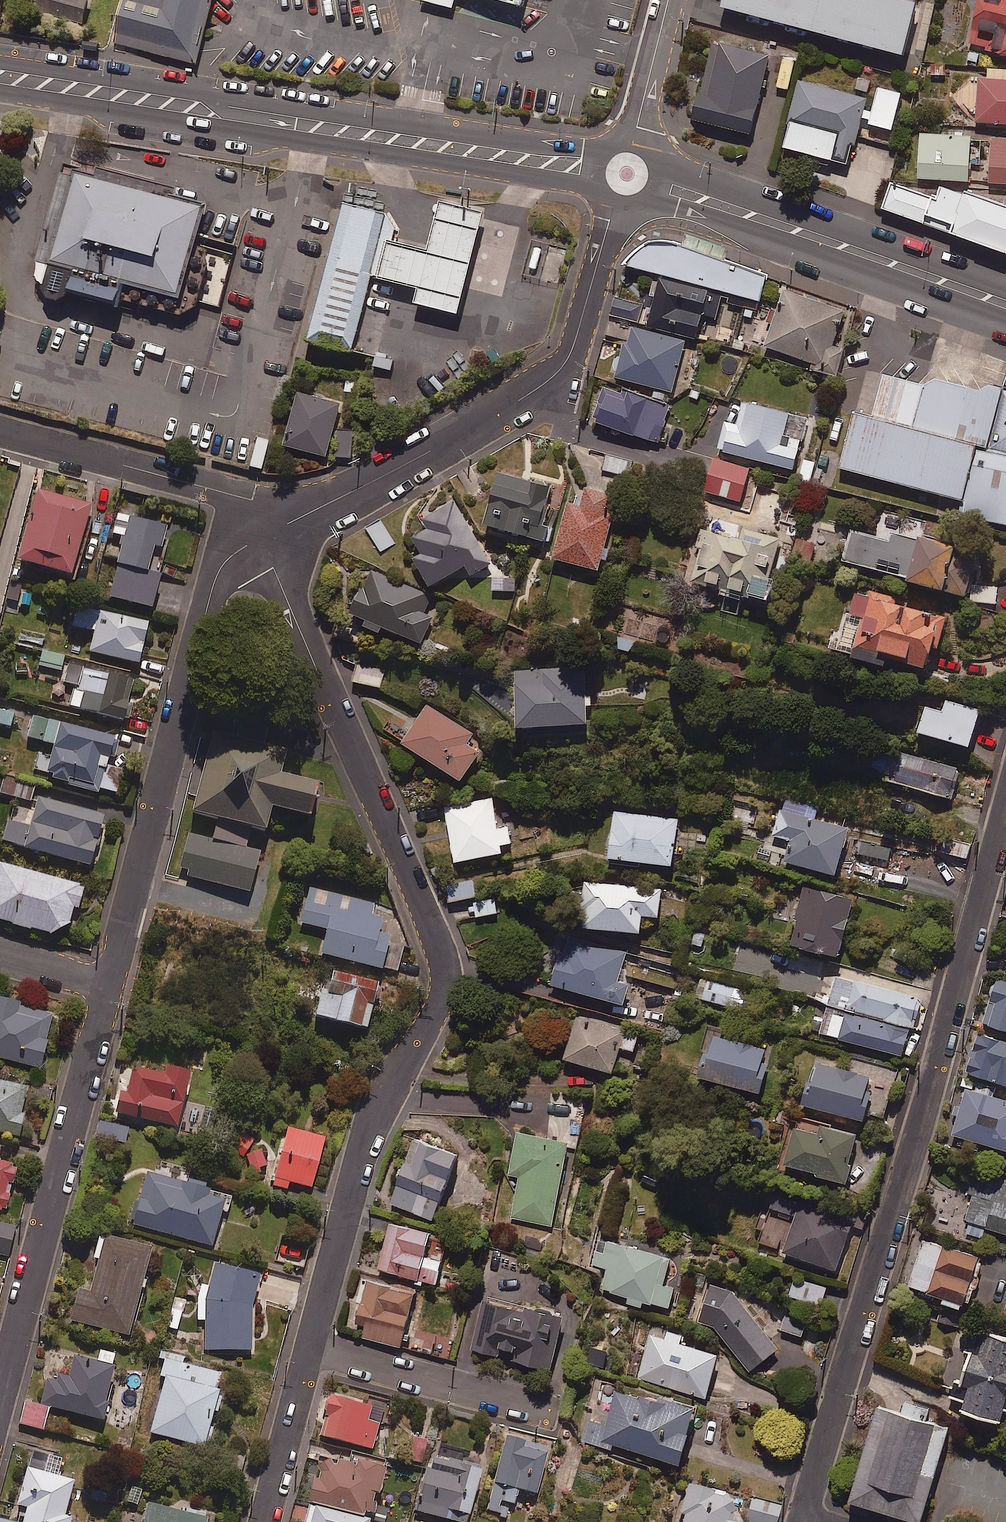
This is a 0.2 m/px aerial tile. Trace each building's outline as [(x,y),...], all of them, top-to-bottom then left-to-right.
[(34,3),(83,15),(87,0),(34,0),(34,3)] [(118,16),(204,38),(215,0),(122,0),(118,16)] [(916,4),(902,0),(722,0),(720,7),(902,54),(916,4)] [(982,25),(1005,31),(1005,0),(989,0),(982,25)] [(767,52),(711,40),(699,93),(693,91),(687,117),(749,131),(767,52)] [(793,59),(781,56),(774,86),(786,88),(793,59)] [(1004,77),(976,76),(974,121),(1005,122),(1005,67),(1004,77)] [(866,98),(799,78),(779,144),(846,163),(866,98)] [(899,91),(876,85),(866,122),(889,128),(899,91)] [(968,134),(918,132),(915,177),(965,179),(968,134)] [(989,133),(985,180),(1005,182),(1005,135),(989,133)] [(69,176),(59,173),(34,261),(33,276),(36,280),(40,284),(39,288),(45,298),(56,301),(65,295),(66,294),(117,308),(124,285),(177,298),(205,203),(172,195),(175,188),(95,166),(93,175),(71,169),(69,176)] [(888,180),(879,207),(1005,251),(1005,203),(960,187),(959,191),(937,183),(933,196),(888,180)] [(429,244),(394,235),(390,234),(389,239),(385,238),(376,272),(420,282),(416,297),(460,308),(485,207),(442,196),(429,244)] [(390,234),(394,235),(396,226),(385,208),(344,199),(310,334),(353,347),(372,274),(376,272),(385,238),(389,239),(390,234)] [(632,251),(625,264),(760,301),(766,275),(672,242),(652,241),(632,251)] [(722,295),(659,276),(646,323),(695,338),(702,315),(715,319),(722,295)] [(844,312),(785,290),(763,347),(811,364),(809,371),(836,377),(845,348),(833,345),(844,312)] [(616,295),(611,311),(639,319),(644,302),(616,295)] [(687,340),(631,322),(615,371),(671,390),(687,340)] [(836,448),(1005,495),(1005,431),(986,426),(1000,375),(932,356),(929,364),(882,350),(870,394),(852,389),(836,448)] [(986,426),(1005,431),(1005,368),(1002,366),(1000,375),(986,426)] [(672,402),(613,380),(599,418),(658,440),(672,402)] [(341,402),(299,390),(284,442),(326,454),(341,402)] [(817,422),(744,401),(737,425),(725,422),(717,450),(791,472),(798,447),(809,450),(817,422)] [(357,430),(342,425),(334,452),(349,456),(357,430)] [(632,459),(609,452),(604,468),(627,475),(632,459)] [(750,466),(715,456),(706,489),(741,499),(750,466)] [(552,481),(500,467),(485,523),(546,539),(551,521),(542,519),(552,481)] [(619,492),(587,484),(583,502),(569,498),(555,555),(600,566),(619,492)] [(91,503),(37,487),(17,557),(70,573),(91,503)] [(493,559),(453,497),(423,517),(428,525),(413,535),(423,550),(416,555),(433,582),(466,561),(473,571),(493,559)] [(166,523),(116,512),(112,533),(122,535),(110,596),(154,605),(161,571),(148,568),(153,543),(161,545),(166,523)] [(394,542),(380,520),(368,527),(383,550),(394,542)] [(775,536),(702,525),(693,582),(769,593),(773,572),(756,569),(757,557),(771,560),(775,536)] [(907,573),(916,536),(892,530),(890,538),(852,528),(845,557),(907,573)] [(916,536),(907,573),(968,589),(978,552),(955,546),(957,539),(918,529),(916,536)] [(432,594),(371,568),(353,609),(368,615),(365,622),(380,629),(383,623),(423,640),(434,616),(424,611),(432,594)] [(516,575),(493,574),(492,588),(515,589),(516,575)] [(998,584),(971,583),(971,601),(998,601),(998,584)] [(942,609),(856,586),(840,649),(887,661),(889,651),(928,662),(942,609)] [(147,622),(77,605),(72,624),(94,629),(89,650),(138,662),(147,622)] [(65,655),(42,650),(39,665),(61,670),(65,655)] [(133,678),(69,661),(64,680),(75,683),(69,705),(122,719),(133,678)] [(384,672),(358,665),(354,679),(380,687),(384,672)] [(588,719),(585,665),(516,669),(519,723),(588,719)] [(981,708),(947,698),(944,709),(927,704),(920,728),(971,743),(981,708)] [(472,732),(424,704),(403,740),(464,776),(480,749),(467,741),(472,732)] [(10,725),(14,712),(0,708),(0,723),(10,725)] [(114,735),(34,712),(27,736),(53,743),(43,775),(98,791),(114,735)] [(286,740),(209,720),(186,811),(267,832),(273,808),(310,817),(319,782),(278,772),(286,740)] [(959,773),(877,751),(872,769),(884,773),(882,780),(952,799),(959,773)] [(0,777),(0,792),(31,799),(34,785),(0,777)] [(103,814),(38,796),(30,825),(7,818),(1,839),(89,864),(103,814)] [(446,805),(455,857),(503,849),(501,842),(511,841),(508,825),(498,827),(493,797),(446,805)] [(850,826),(782,806),(774,832),(792,837),(786,857),(836,872),(850,826)] [(678,817),(615,810),(609,855),(673,862),(678,817)] [(972,840),(947,831),(941,849),(967,858),(972,840)] [(0,862),(0,917),(50,932),(69,921),(73,905),(77,906),(83,885),(0,862)] [(476,895),(473,879),(448,883),(451,899),(476,895)] [(663,888),(587,879),(582,921),(641,928),(643,912),(660,914),(663,888)] [(854,897),(806,885),(791,940),(840,953),(854,897)] [(373,903),(309,887),(300,921),(326,928),(320,951),(397,971),(403,945),(388,941),(390,934),(378,931),(382,916),(370,913),(373,903)] [(497,912),(495,897),(474,900),(476,915),(497,912)] [(617,982),(625,950),(569,936),(563,957),(558,956),(551,982),(625,1001),(630,985),(617,982)] [(379,980),(328,965),(314,1012),(365,1027),(379,980)] [(837,1003),(912,1024),(920,995),(835,971),(827,1000),(837,1003)] [(998,975),(984,1021),(1005,1027),(1005,978),(998,975)] [(744,989),(698,979),(694,998),(739,1009),(744,989)] [(0,995),(0,1057),(39,1067),(53,1013),(18,1004),(19,1000),(0,995)] [(912,1024),(837,1003),(829,1033),(904,1053),(912,1024)] [(640,1032),(578,1013),(565,1055),(613,1070),(621,1045),(634,1049),(640,1032)] [(767,1044),(713,1030),(702,1074),(761,1089),(765,1071),(761,1070),(767,1044)] [(977,1030),(965,1070),(1005,1083),(1005,1038),(977,1030)] [(872,1074),(816,1057),(803,1099),(865,1118),(870,1099),(865,1098),(872,1074)] [(163,1063),(161,1071),(127,1062),(114,1109),(175,1126),(190,1070),(163,1063)] [(996,1094),(998,1085),(961,1075),(958,1086),(965,1088),(953,1132),(1005,1146),(1005,1097),(996,1094)] [(0,1079),(0,1131),(15,1134),(27,1086),(0,1079)] [(584,1118),(552,1111),(546,1136),(520,1129),(508,1174),(518,1177),(509,1215),(550,1225),(570,1145),(577,1147),(584,1118)] [(818,1120),(817,1128),(797,1122),(788,1158),(819,1167),(818,1171),(848,1178),(860,1132),(818,1120)] [(128,1126),(102,1121),(99,1135),(124,1141),(128,1126)] [(324,1136),(286,1126),(272,1185),(287,1188),(289,1181),(312,1186),(324,1136)] [(459,1150),(417,1135),(391,1202),(433,1218),(459,1150)] [(0,1158),(0,1209),(4,1210),(16,1162),(0,1158)] [(214,1246),(228,1195),(212,1190),(214,1183),(146,1165),(130,1223),(214,1246)] [(977,1171),(961,1230),(983,1236),(986,1225),(1005,1230),(1005,1178),(977,1171)] [(853,1221),(776,1197),(772,1210),(796,1218),(785,1250),(838,1267),(853,1221)] [(431,1231),(391,1219),(377,1266),(436,1283),(443,1259),(425,1254),(431,1231)] [(0,1222),(0,1254),(7,1256),(15,1226),(0,1222)] [(92,1257),(96,1259),(80,1320),(128,1333),(151,1247),(103,1234),(102,1237),(98,1235),(92,1257)] [(601,1288),(628,1296),(626,1302),(644,1307),(645,1301),(669,1307),(674,1287),(664,1284),(672,1256),(601,1236),(593,1264),(607,1268),(601,1288)] [(980,1254),(928,1237),(912,1285),(964,1302),(980,1254)] [(261,1272),(215,1261),(209,1284),(200,1281),(197,1297),(198,1319),(205,1319),(206,1349),(253,1348),(252,1306),(261,1272)] [(416,1290),(369,1277),(355,1324),(366,1327),(364,1335),(400,1345),(416,1290)] [(827,1287),(796,1277),(790,1293),(822,1303),(827,1287)] [(734,1290),(711,1282),(699,1318),(715,1325),(753,1368),(778,1345),(734,1290)] [(527,1306),(480,1294),(467,1344),(550,1366),(558,1339),(553,1337),(560,1311),(528,1302),(527,1306)] [(184,1299),(175,1297),(168,1327),(178,1329),(184,1299)] [(807,1320),(786,1312),(780,1327),(801,1335),(807,1320)] [(1005,1408),(1005,1333),(963,1321),(945,1384),(956,1387),(954,1395),(967,1398),(965,1407),(1003,1418),(1005,1408)] [(682,1333),(652,1326),(640,1379),(709,1395),(719,1350),(680,1341),(682,1333)] [(97,1359),(54,1347),(40,1402),(101,1418),(118,1354),(100,1349),(97,1359)] [(223,1373),(165,1358),(161,1374),(165,1375),(150,1432),(204,1445),(223,1373)] [(698,1407),(618,1384),(609,1414),(591,1409),(583,1438),(610,1446),(612,1441),(682,1461),(698,1407)] [(383,1406),(329,1392),(319,1434),(373,1448),(383,1406)] [(931,1406),(906,1399),(903,1410),(880,1404),(852,1498),(923,1519),(951,1426),(927,1419),(931,1406)] [(49,1408),(26,1401),(20,1423),(43,1429),(49,1408)] [(433,1427),(416,1422),(408,1448),(425,1453),(433,1427)] [(551,1442),(508,1430),(486,1509),(510,1515),(517,1488),(537,1494),(551,1442)] [(31,1451),(17,1503),(27,1506),(23,1521),(71,1521),(72,1516),(64,1513),(73,1479),(47,1472),(51,1456),(31,1451)] [(358,1463),(318,1453),(307,1497),(370,1513),(375,1491),(379,1492),(386,1466),(359,1459),(358,1463)] [(434,1453),(418,1510),(461,1521),(467,1521),(482,1466),(434,1453)] [(734,1519),(740,1498),(690,1482),(677,1521),(742,1521),(734,1519)] [(753,1496),(745,1521),(776,1521),(781,1505),(753,1496)] [(148,1501),(143,1521),(206,1521),(207,1516),(148,1501)] [(306,1503),(301,1521),(368,1521),(369,1519),(306,1503)]
